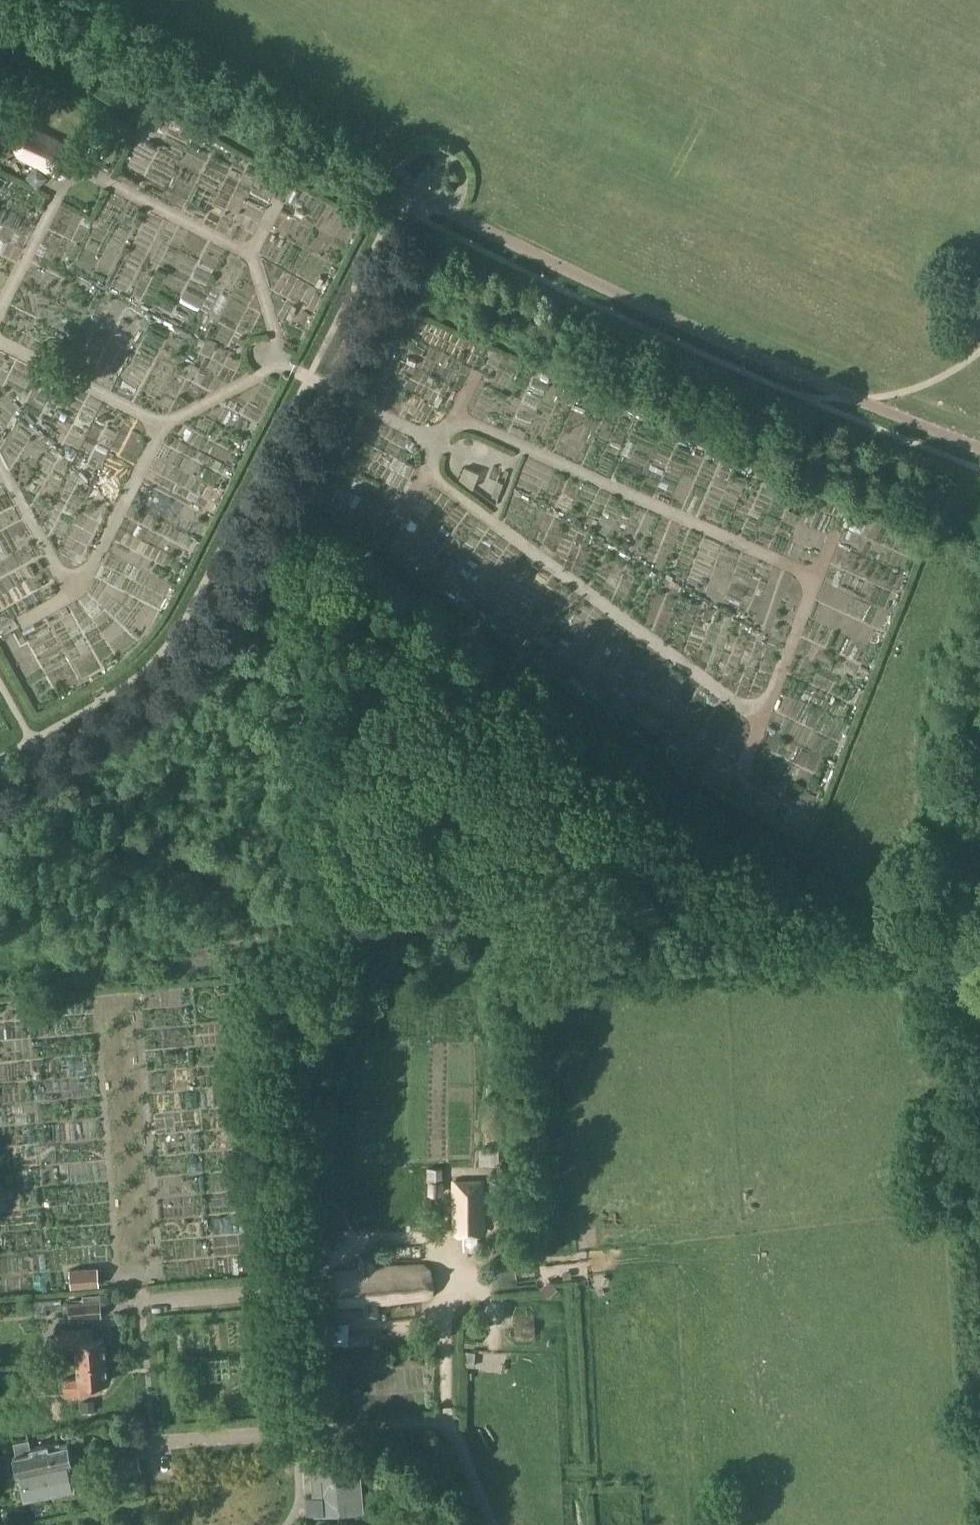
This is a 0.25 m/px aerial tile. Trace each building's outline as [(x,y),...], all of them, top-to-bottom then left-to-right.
[(17,154),(61,176),(71,171),(76,162),(76,150),(33,128),(21,132),(15,143),(17,154)] [(484,1179),(453,1179),(454,1233),(485,1232),(484,1179)] [(376,1309),(375,1299),(426,1295),(431,1289),(430,1274),(425,1269),(371,1274),(370,1264),(364,1264),(365,1274),(337,1276),(331,1285),(331,1292),(339,1301),(368,1299),(369,1310),(376,1309)] [(71,1288),(100,1285),(99,1267),(70,1268),(71,1288)] [(84,1300),(69,1301),(70,1318),(102,1316),(100,1294),(84,1295),(84,1300)] [(516,1309),(516,1343),(536,1342),(535,1309),(516,1309)] [(76,1345),(77,1361),(107,1359),(105,1337),(94,1338),(93,1327),(59,1330),(60,1346),(76,1345)] [(109,1381),(107,1359),(77,1361),(78,1377),(64,1378),(65,1395),(98,1392),(97,1382),(109,1381)] [(94,1400),(82,1401),(83,1411),(95,1410),(94,1400)] [(16,1454),(14,1454),(17,1472),(20,1472),(25,1495),(74,1485),(73,1481),(69,1462),(71,1461),(68,1443),(60,1445),(59,1441),(48,1443),(48,1442),(31,1446),(29,1439),(14,1442),(16,1454)] [(117,1476),(142,1471),(139,1454),(114,1459),(117,1476)] [(308,1513),(364,1510),(361,1462),(311,1465),(313,1496),(306,1496),(308,1513)]
